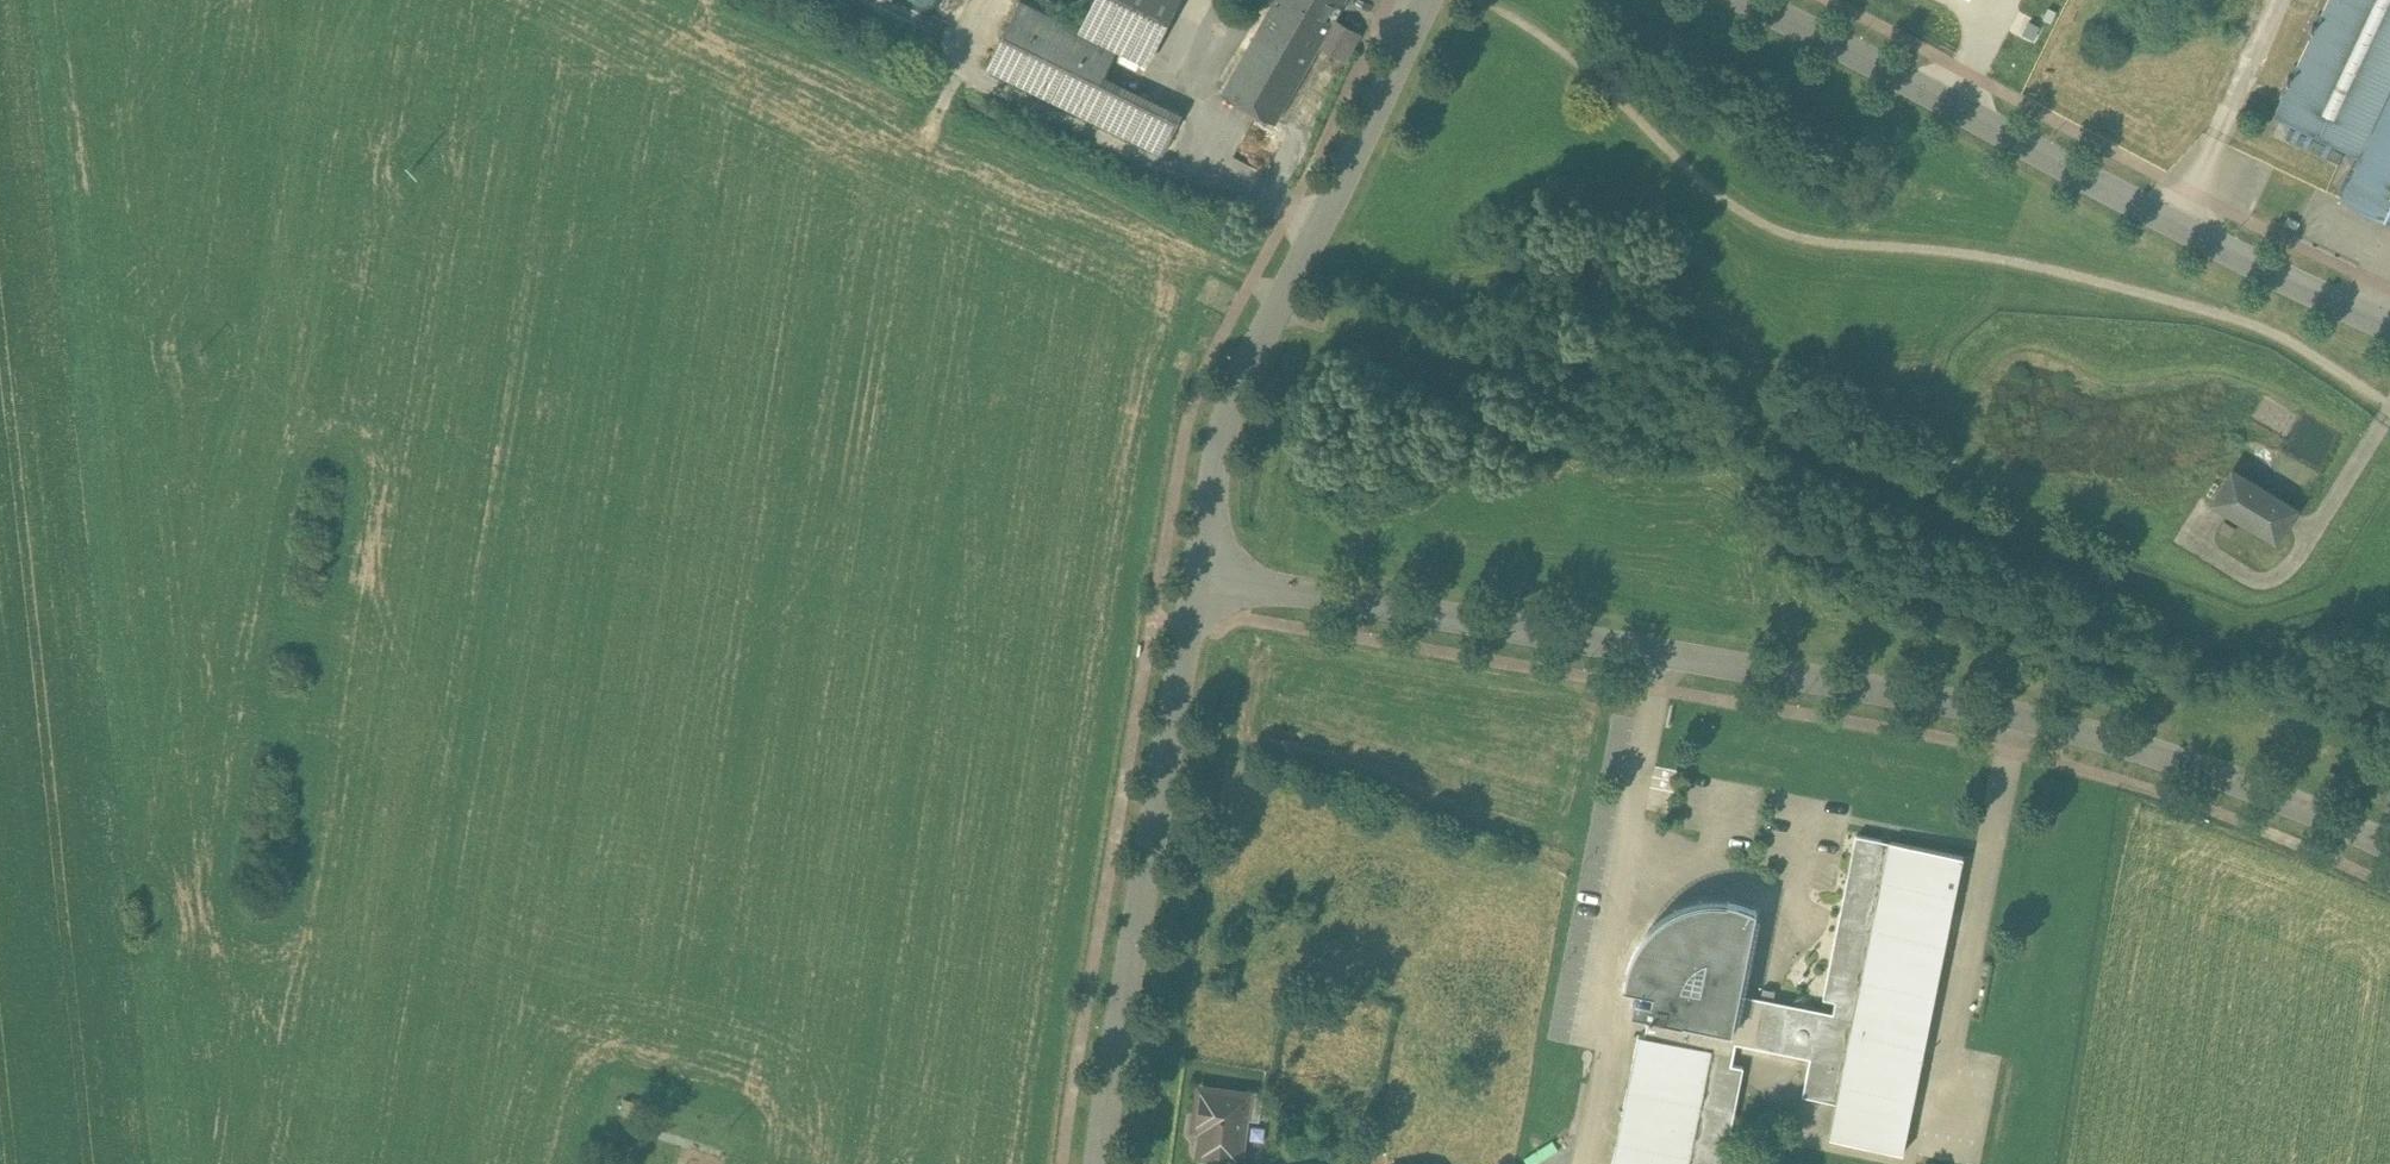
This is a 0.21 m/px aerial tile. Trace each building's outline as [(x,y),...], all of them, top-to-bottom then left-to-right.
[(1021,0),(987,69),(1085,116),(1102,81),(1119,48),(1081,29),(1021,0)] [(1081,29),(1119,48),(1119,47),(1149,61),(1179,0),(1095,0),(1081,29)] [(1223,92),(1276,122),(1321,43),(1332,23),(1293,0),(1275,0),(1223,92)] [(1332,23),(1333,23),(1334,20),(1346,0),(1293,0),(1332,23)] [(2274,114),(2361,155),(2389,93),(2389,0),(2328,0),(2274,114)] [(1359,34),(1334,20),(1333,23),(1332,23),(1321,43),(1345,57),(1359,34)] [(1180,119),(1102,81),(1085,116),(1163,154),(1180,119)] [(2341,197),(2358,205),(2361,211),(2378,220),(2385,217),(2389,220),(2389,93),(2361,155),(2341,197)] [(2344,152),(2291,127),(2286,138),(2339,162),(2344,152)] [(2295,509),(2234,471),(2215,501),(2277,538),(2295,509)] [(2236,526),(2226,520),(2220,529),(2230,536),(2236,526)] [(1650,1015),(1646,1035),(1712,1048),(1689,1163),(1724,1163),(1744,1066),(1732,1064),(1737,1042),(1811,1057),(1803,1095),(1838,1102),(1891,841),(1857,834),(1824,998),(1836,1000),(1834,1012),(1774,1000),(1776,990),(1764,988),(1762,997),(1741,993),(1734,1031),(1650,1015)] [(1838,1102),(1831,1137),(1904,1152),(1964,856),(1891,841),(1838,1102)] [(1734,1031),(1741,993),(1758,909),(1728,900),(1697,901),(1667,913),(1644,935),(1630,962),(1627,973),(1624,986),(1654,992),(1652,1001),(1635,997),(1632,1011),(1650,1015),(1734,1031)] [(1639,1034),(1613,1163),(1689,1163),(1712,1048),(1646,1035),(1639,1034)] [(1246,1094),(1202,1088),(1198,1114),(1206,1116),(1201,1153),(1239,1158),(1245,1118),(1248,1095),(1246,1094)] [(1264,1092),(1247,1089),(1246,1094),(1248,1095),(1245,1118),(1260,1120),(1264,1092)]
